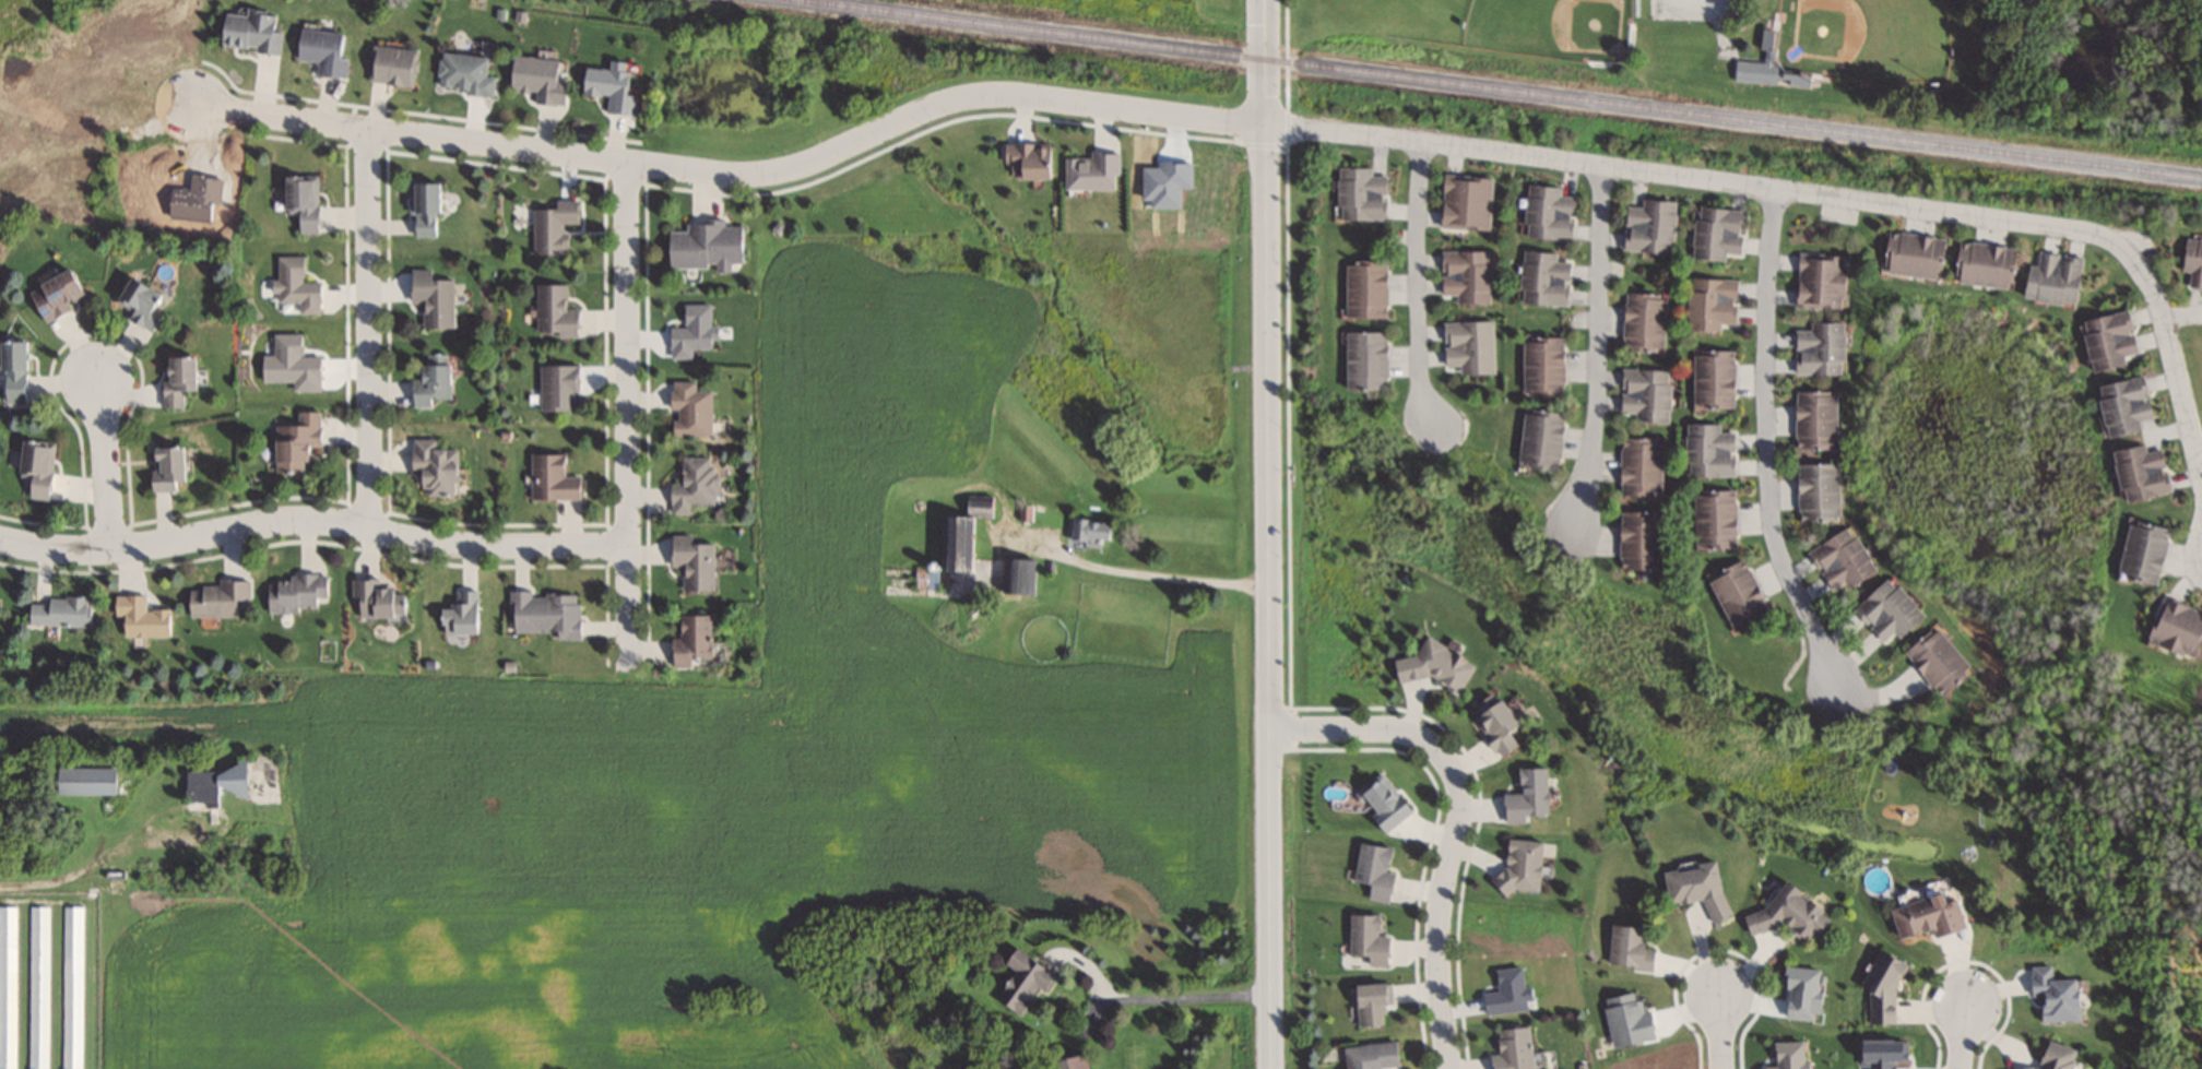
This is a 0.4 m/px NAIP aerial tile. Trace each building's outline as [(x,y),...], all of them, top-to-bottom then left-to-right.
[(275,55),(281,16),(243,11),(242,14),(220,11),(215,47),(275,55)] [(1778,29),(1762,28),(1759,62),(1734,60),(1732,82),(1803,88),(1804,76),(1775,74),(1778,29)] [(346,35),(296,29),(292,60),(315,63),(314,76),(341,79),(346,35)] [(365,83),(411,88),(415,51),(370,46),(365,83)] [(492,77),(485,76),(487,59),(439,53),(434,90),(489,97),(492,77)] [(531,104),(562,106),(564,61),(508,57),(506,91),(531,93),(531,104)] [(633,114),(634,64),(605,63),(605,69),(579,68),(579,95),(603,96),(603,112),(633,114)] [(1000,143),(1000,178),(1045,178),(1045,143),(1000,143)] [(1087,156),(1061,156),(1061,188),(1113,189),(1114,151),(1088,151),(1087,156)] [(1335,219),(1384,219),(1384,169),(1335,169),(1335,219)] [(280,174),(280,216),(295,216),(295,233),(316,233),(316,174),(280,174)] [(1490,176),(1440,174),(1438,227),(1488,229),(1490,176)] [(407,182),(407,237),(437,237),(437,182),(407,182)] [(1574,196),(1560,194),(1561,186),(1525,184),(1522,236),(1571,239),(1574,196)] [(1621,250),(1670,254),(1674,201),(1640,198),(1640,207),(1625,206),(1621,250)] [(530,252),(564,253),(564,223),(578,223),(578,200),(552,199),(552,208),(531,208),(530,252)] [(1691,257),(1741,261),(1745,210),(1695,206),(1691,257)] [(737,262),(737,221),(685,222),(685,231),(665,231),(665,267),(713,267),(713,271),(729,271),(729,262),(737,262)] [(1879,272),(1937,280),(1942,238),(1884,230),(1879,272)] [(2184,237),(2180,272),(2190,273),(2188,286),(2201,288),(2201,239),(2184,237)] [(1955,240),(1950,281),(2010,288),(2014,247),(1955,240)] [(1490,250),(1440,250),(1440,298),(1455,298),(1455,304),(1490,304),(1490,250)] [(1518,303),(1568,305),(1569,260),(1556,259),(1556,251),(1520,250),(1518,303)] [(2082,257),(2036,251),(2034,265),(2024,264),(2019,298),(2075,305),(2082,257)] [(1793,306),(1840,309),(1844,256),(1797,252),(1793,306)] [(316,313),(316,281),(300,281),(300,255),(274,255),(273,302),(297,302),(297,313),(316,313)] [(1343,318),(1384,318),(1385,260),(1344,260),(1343,318)] [(42,321),(82,297),(63,266),(23,291),(42,321)] [(407,269),(407,302),(420,302),(419,327),(450,327),(451,279),(429,278),(429,270),(407,269)] [(112,301),(131,310),(127,320),(152,332),(160,315),(153,312),(162,294),(124,276),(112,301)] [(1735,330),(1736,279),(1687,278),(1686,329),(1735,330)] [(534,283),(534,335),(576,335),(576,307),(564,307),(564,283),(534,283)] [(1662,352),(1664,294),(1623,293),(1621,351),(1662,352)] [(2089,370),(2137,361),(2127,310),(2079,320),(2089,370)] [(1493,320),(1442,321),(1442,374),(1494,373),(1493,320)] [(1807,330),(1793,330),(1793,374),(1841,374),(1841,321),(1807,321),(1807,330)] [(1343,389),(1386,389),(1386,331),(1343,331),(1343,389)] [(1562,395),(1562,337),(1521,337),(1521,395),(1562,395)] [(0,340),(0,401),(25,401),(26,340),(0,340)] [(1733,350),(1692,350),(1691,409),(1733,409),(1733,350)] [(451,402),(450,352),(422,353),(423,363),(411,363),(412,403),(451,402)] [(161,407),(181,407),(181,390),(192,390),(192,355),(161,355),(161,407)] [(537,409),(577,409),(577,365),(537,365),(537,409)] [(1668,423),(1669,369),(1620,369),(1619,415),(1633,415),(1633,422),(1668,423)] [(2105,438),(2141,430),(2139,422),(2150,420),(2141,376),(2094,386),(2105,438)] [(708,434),(708,390),(692,390),(692,381),(669,381),(669,434),(708,434)] [(1792,450),(1834,450),(1834,391),(1792,391),(1792,450)] [(1558,469),(1563,412),(1521,408),(1517,466),(1558,469)] [(316,411),(294,411),(294,425),(270,425),(271,473),(301,472),(301,445),(317,445),(316,411)] [(1719,424),(1684,424),(1684,476),(1733,476),(1733,431),(1719,431),(1719,424)] [(23,477),(21,497),(47,500),(53,442),(17,438),(13,476),(23,477)] [(1618,495),(1660,496),(1661,438),(1619,438),(1618,495)] [(410,485),(422,485),(422,495),(455,495),(455,448),(433,448),(434,439),(410,439),(410,485)] [(2110,451),(2121,502),(2169,492),(2160,449),(2145,452),(2144,444),(2110,451)] [(170,490),(169,481),(183,481),(182,446),(146,447),(148,491),(170,490)] [(528,500),(580,500),(580,476),(564,476),(564,454),(528,454),(528,500)] [(690,505),(713,505),(713,457),(679,457),(679,484),(668,484),(668,514),(690,514),(690,505)] [(1796,522),(1838,521),(1836,463),(1794,464),(1796,522)] [(1734,549),(1734,490),(1693,491),(1693,550),(1734,549)] [(1617,569),(1659,570),(1660,512),(1618,512),(1617,569)] [(935,515),(935,568),(967,569),(968,515),(935,515)] [(1103,547),(1103,520),(1068,520),(1068,547),(1103,547)] [(2128,521),(2115,577),(2155,586),(2168,530),(2128,521)] [(1874,569),(1848,525),(1805,550),(1831,594),(1874,569)] [(711,590),(711,543),(689,543),(689,535),(667,535),(667,567),(680,567),(680,590),(711,590)] [(1765,611),(1744,559),(1706,574),(1727,627),(1765,611)] [(265,612),(315,613),(316,602),(326,602),(327,574),(286,574),(286,582),(266,582),(265,612)] [(1924,616),(1888,575),(1851,609),(1881,642),(1894,630),(1900,637),(1924,616)] [(351,578),(351,616),(406,616),(406,589),(378,589),(378,578),(351,578)] [(186,616),(234,617),(234,600),(248,600),(249,580),(216,580),(216,587),(186,587),(186,616)] [(480,633),(480,590),(456,590),(456,605),(438,605),(438,633),(480,633)] [(554,631),(554,639),(578,639),(578,593),(529,594),(529,590),(508,590),(509,631),(554,631)] [(112,616),(120,616),(120,636),(169,636),(169,609),(143,609),(143,595),(112,595),(112,616)] [(26,624),(89,627),(90,599),(27,596),(26,624)] [(2162,596),(2144,638),(2195,660),(2201,643),(2201,613),(2162,596)] [(707,614),(676,615),(677,638),(667,638),(668,665),(708,664),(707,614)] [(1970,668),(1935,626),(1903,653),(1938,694),(1970,668)] [(1453,696),(1472,663),(1422,635),(1409,658),(1401,654),(1395,664),(1453,696)] [(1497,756),(1515,744),(1506,730),(1514,725),(1493,694),(1466,712),(1497,756)] [(115,767),(54,767),(54,793),(115,793),(115,767)] [(1544,767),(1515,767),(1515,792),(1501,792),(1502,819),(1544,819),(1544,767)] [(1410,812),(1382,772),(1355,791),(1382,831),(1410,812)] [(1536,892),(1542,842),(1504,837),(1497,887),(1536,892)] [(1391,846),(1357,842),(1353,881),(1368,883),(1366,899),(1388,902),(1391,871),(1388,871),(1391,846)] [(1667,905),(1702,898),(1707,920),(1725,917),(1714,860),(1660,870),(1667,905)] [(1806,942),(1824,918),(1821,908),(1782,879),(1760,908),(1741,915),(1747,934),(1780,922),(1806,942)] [(1952,897),(1942,900),(1939,891),(1888,907),(1897,938),(1930,928),(1933,936),(1961,928),(1952,897)] [(0,905),(0,1068),(15,1068),(16,905),(0,905)] [(28,1068),(47,1068),(48,905),(29,905),(28,1068)] [(64,905),(63,1068),(81,1068),(82,905),(64,905)] [(1386,964),(1386,934),(1378,934),(1378,914),(1348,914),(1348,956),(1365,956),(1365,964),(1386,964)] [(1606,965),(1651,969),(1653,948),(1643,947),(1645,927),(1609,925),(1606,965)] [(1001,962),(1012,969),(993,997),(1020,1015),(1049,971),(1012,946),(1001,962)] [(1868,989),(1867,1023),(1895,1023),(1896,957),(1867,956),(1866,989),(1868,989)] [(2028,965),(2028,997),(2036,997),(2037,1020),(2078,1020),(2077,978),(2048,979),(2048,965),(2028,965)] [(1353,1026),(1384,1025),(1383,983),(1352,984),(1353,1026)] [(1531,1068),(1527,1026),(1495,1028),(1497,1053),(1488,1054),(1489,1068),(1525,1068),(1531,1068)] [(1376,1068),(1397,1066),(1395,1041),(1340,1046),(1342,1068),(1376,1068)] [(2038,1049),(2041,1064),(2016,1068),(2067,1068),(2063,1044),(2038,1049)] [(1048,1068),(1083,1068),(1079,1052),(1046,1060),(1048,1068)]
